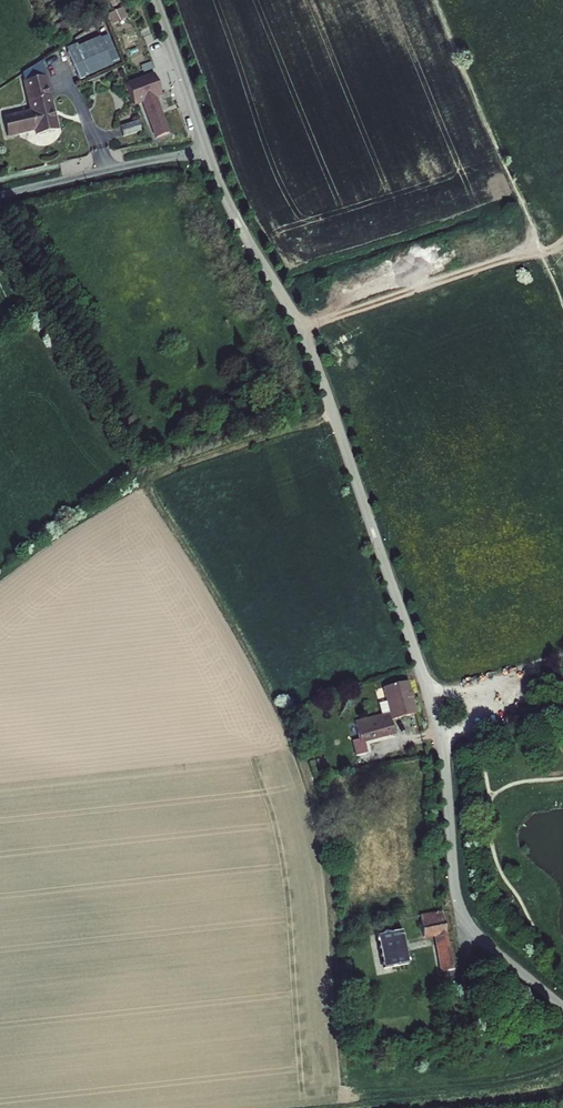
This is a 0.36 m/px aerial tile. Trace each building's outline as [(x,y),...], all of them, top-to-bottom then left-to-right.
[(115,23),(130,17),(125,6),(111,12),(115,23)] [(99,36),(67,49),(80,80),(112,66),(99,36)] [(0,119),(0,129),(2,139),(30,133),(31,137),(54,133),(39,63),(18,76),(26,113),(0,119)] [(153,75),(126,85),(134,105),(142,102),(155,138),(170,133),(156,97),(161,95),(153,75)] [(140,121),(122,127),(124,136),(142,130),(140,121)] [(399,684),(376,691),(384,722),(408,715),(399,684)] [(380,715),(349,723),(352,742),(347,743),(351,757),(360,755),(356,741),(385,735),(380,715)] [(432,914),(407,918),(410,939),(435,935),(432,914)] [(363,936),(368,966),(392,963),(387,932),(363,936)] [(436,943),(424,945),(428,974),(440,972),(436,943)]
